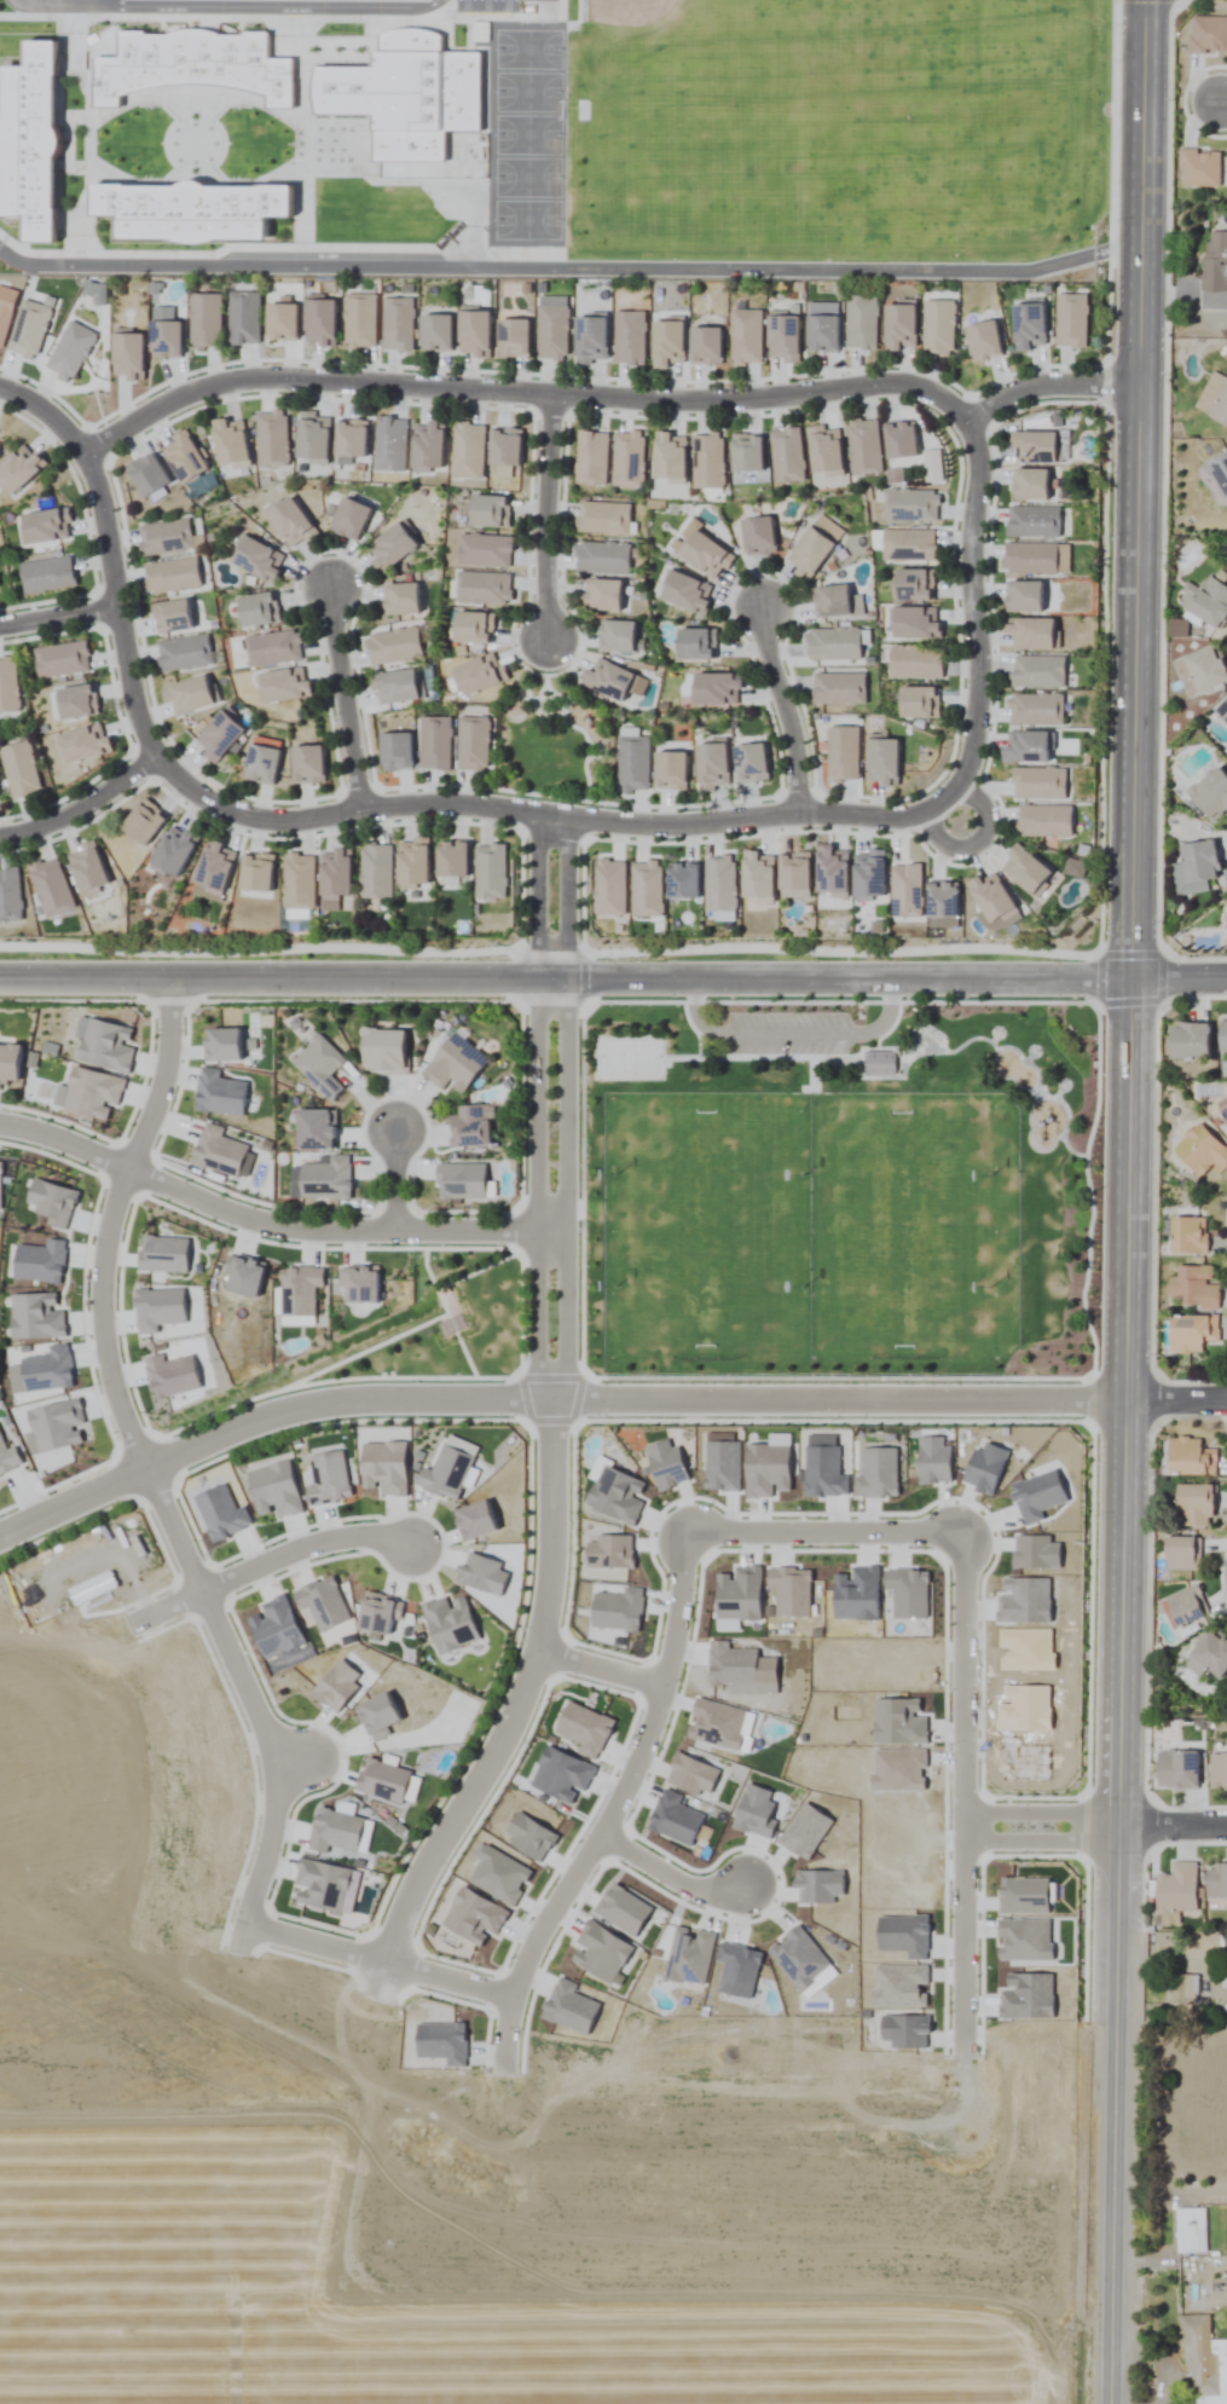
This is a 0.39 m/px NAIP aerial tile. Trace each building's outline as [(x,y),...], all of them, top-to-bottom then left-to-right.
[(1190,18),(1190,54),(1226,54),(1226,18),(1190,18)] [(1226,151),(1180,150),(1179,186),(1225,188),(1226,151)] [(1203,232),(1202,292),(1226,292),(1226,232),(1203,232)] [(229,344),(259,344),(259,292),(229,292),(229,344)] [(190,294),(190,348),(220,348),(220,294),(190,294)] [(1087,348),(1087,294),(1056,294),(1056,348),(1087,348)] [(374,295),(345,295),(345,348),(374,348),(374,295)] [(846,349),(877,349),(877,296),(846,296),(846,349)] [(383,350),(413,350),(413,298),(383,298),(383,350)] [(537,298),(537,359),(567,359),(567,298),(537,298)] [(333,299),(304,299),(304,345),(333,345),(333,299)] [(915,301),(884,301),(884,350),(915,350),(915,301)] [(924,354),(953,354),(953,301),(924,301),(924,354)] [(296,341),(296,303),(266,303),(266,341),(296,341)] [(1013,303),(1014,349),(1044,349),(1043,303),(1013,303)] [(731,310),(731,363),(761,363),(761,310),(731,310)] [(489,356),(489,311),(458,311),(458,356),(489,356)] [(645,365),(645,312),(615,312),(615,365),(645,365)] [(451,351),(451,314),(421,314),(421,351),(451,351)] [(798,315),(768,315),(768,362),(798,362),(798,315)] [(836,315),(807,315),(807,351),(836,351),(836,315)] [(605,317),(575,317),(575,363),(605,363),(605,317)] [(498,319),(498,357),(528,357),(528,319),(498,319)] [(683,366),(683,320),(653,320),(653,366),(683,366)] [(1001,358),(994,320),(964,325),(972,363),(1001,358)] [(181,359),(181,321),(150,321),(150,359),(181,359)] [(721,365),(721,327),(690,327),(690,365),(721,365)] [(112,333),(112,380),(142,380),(142,333),(112,333)] [(1194,411),(1226,426),(1226,380),(1211,373),(1194,411)] [(257,467),(287,467),(287,413),(257,413),(257,467)] [(328,462),(328,416),(298,415),(297,462),(328,462)] [(211,423),(219,467),(248,462),(240,418),(211,423)] [(375,471),(406,471),(406,419),(376,419),(375,471)] [(851,476),(882,474),(878,420),(848,422),(851,476)] [(413,426),(412,470),(441,471),(442,422),(426,421),(426,427),(413,426)] [(914,422),(884,423),(885,458),(916,457),(914,422)] [(365,458),(365,423),(335,423),(335,458),(365,458)] [(484,426),(455,424),(452,478),(481,480),(484,426)] [(838,426),(808,428),(811,476),(841,474),(838,426)] [(769,432),(775,484),(805,481),(799,428),(769,432)] [(520,466),(520,430),(490,430),(490,466),(520,466)] [(607,432),(577,432),(576,485),(606,485),(607,432)] [(614,487),(645,487),(645,432),(614,432),(614,487)] [(1015,462),(1058,463),(1059,433),(1016,432),(1015,462)] [(180,483),(207,470),(189,433),(162,446),(180,483)] [(654,484),(685,484),(685,434),(653,434),(654,484)] [(724,488),(724,435),(693,435),(693,488),(724,488)] [(731,472),(762,472),(762,435),(731,435),(731,472)] [(13,496),(44,464),(22,443),(0,466),(0,484),(13,496)] [(1226,497),(1226,452),(1205,462),(1221,500),(1226,497)] [(142,499),(169,484),(152,453),(125,467),(142,499)] [(1048,500),(1048,470),(1012,470),(1012,500),(1048,500)] [(884,522),(937,522),(937,491),(884,491),(884,522)] [(293,549),(316,530),(288,496),(265,515),(293,549)] [(470,527),(508,527),(508,496),(470,496),(470,527)] [(356,542),(371,510),(343,497),(328,530),(356,542)] [(629,504),(577,503),(577,535),(629,536),(629,504)] [(1059,507),(1008,507),(1008,537),(1059,537),(1059,507)] [(20,514),(23,545),(71,540),(68,509),(20,514)] [(810,576),(844,533),(820,515),(786,557),(810,576)] [(776,552),(770,516),(740,520),(746,556),(776,552)] [(138,526),(141,557),(193,551),(189,520),(138,526)] [(384,576),(418,542),(397,521),(370,548),(378,556),(371,563),(384,576)] [(733,557),(695,529),(678,554),(715,582),(733,557)] [(882,562),(935,562),(935,531),(882,531),(882,562)] [(459,567),(510,567),(510,536),(459,536),(459,567)] [(272,583),(285,556),(243,537),(231,565),(272,583)] [(628,574),(628,543),(575,543),(575,574),(628,574)] [(1056,573),(1056,543),(1003,543),(1003,573),(1056,573)] [(24,594),(75,587),(70,557),(20,564),(24,594)] [(144,565),(148,595),(200,588),(196,558),(144,565)] [(934,569),(895,569),(895,600),(934,600),(934,569)] [(659,599),(702,615),(713,587),(670,570),(659,599)] [(456,603),(510,604),(510,574),(456,573),(456,603)] [(586,611),(620,611),(620,580),(586,580),(586,611)] [(1041,582),(1006,582),(1006,611),(1041,611),(1041,582)] [(417,584),(383,584),(383,614),(417,614),(417,584)] [(1197,584),(1197,621),(1226,621),(1226,584),(1197,584)] [(815,586),(815,617),(849,617),(849,586),(815,586)] [(275,592),(236,598),(241,628),(280,623),(275,592)] [(186,599),(153,604),(158,634),(191,628),(186,599)] [(892,637),(937,637),(937,608),(892,608),(892,637)] [(454,643),(492,643),(492,612),(454,612),(454,643)] [(1052,649),(1052,618),(1008,618),(1008,634),(1012,634),(1012,649),(1052,649)] [(633,652),(633,621),(600,621),(600,652),(633,652)] [(369,665),(422,658),(418,628),(365,635),(369,665)] [(716,628),(676,628),(676,659),(716,659),(716,628)] [(860,629),(806,629),(806,659),(860,659),(860,629)] [(244,637),(248,667),(301,660),(297,630),(244,637)] [(157,641),(159,671),(211,666),(208,636),(157,641)] [(34,648),(38,678),(90,672),(86,641),(34,648)] [(1226,682),(1226,676),(1214,645),(1172,662),(1187,698),(1226,682)] [(942,647),(889,647),(889,678),(942,678),(942,647)] [(499,666),(495,653),(453,667),(462,696),(509,680),(504,664),(499,666)] [(1011,688),(1063,688),(1063,657),(1011,657),(1011,688)] [(20,711),(15,658),(0,659),(0,713),(20,711)] [(599,660),(594,672),(586,669),(579,684),(622,703),(635,675),(599,660)] [(310,698),(306,667),(259,673),(263,703),(310,698)] [(379,705),(418,698),(413,669),(374,676),(379,705)] [(739,704),(739,674),(693,674),(693,704),(739,704)] [(865,674),(812,674),(812,704),(865,704),(865,674)] [(172,717),(213,703),(204,675),(163,688),(172,717)] [(93,683),(55,690),(61,721),(99,713),(93,683)] [(938,718),(938,687),(899,687),(899,718),(938,718)] [(1008,695),(1009,725),(1062,724),(1062,694),(1008,695)] [(1214,712),(1226,725),(1226,698),(1214,712)] [(215,762),(245,729),(222,709),(192,742),(215,762)] [(420,769),(450,769),(450,717),(420,717),(420,769)] [(458,717),(458,771),(488,771),(488,717),(458,717)] [(110,754),(103,723),(58,734),(65,764),(110,754)] [(827,727),(827,780),(858,780),(858,727),(827,727)] [(1002,762),(1049,762),(1049,732),(1008,732),(1008,745),(1002,745),(1002,762)] [(410,733),(380,733),(380,770),(410,770),(410,733)] [(648,791),(647,737),(618,737),(618,791),(648,791)] [(897,785),(897,739),(867,739),(867,785),(897,785)] [(41,793),(29,741),(0,748),(12,800),(41,793)] [(768,780),(763,742),(732,747),(738,784),(768,780)] [(728,788),(726,743),(695,745),(697,790),(728,788)] [(244,780),(274,784),(278,749),(248,745),(244,780)] [(292,746),(292,783),(322,783),(322,746),(292,746)] [(685,752),(655,752),(655,790),(685,790),(685,752)] [(1216,823),(1226,811),(1226,777),(1214,765),(1186,796),(1216,823)] [(1013,768),(1013,799),(1065,799),(1065,769),(1013,768)] [(120,827),(143,846),(168,817),(144,797),(120,827)] [(1071,836),(1071,806),(1017,806),(1017,836),(1071,836)] [(149,866),(177,880),(198,837),(171,823),(149,866)] [(428,840),(398,840),(398,886),(428,886),(428,840)] [(1176,897),(1209,892),(1208,882),(1219,880),(1213,840),(1179,845),(1181,864),(1171,865),(1176,897)] [(236,850),(206,841),(193,887),(223,896),(236,850)] [(467,877),(467,842),(436,842),(436,877),(467,877)] [(107,887),(97,844),(68,851),(78,893),(107,887)] [(392,898),(392,844),(361,844),(361,898),(392,898)] [(505,845),(475,845),(475,898),(505,898),(505,845)] [(1029,897),(1050,875),(1023,848),(1001,869),(1029,897)] [(820,849),(820,896),(848,896),(848,849),(820,849)] [(350,851),(320,851),(320,899),(350,899),(350,851)] [(774,902),(774,853),(745,853),(745,902),(774,902)] [(271,892),(272,856),(242,854),(240,891),(271,892)] [(782,889),(811,889),(811,854),(782,854),(782,889)] [(856,854),(856,900),(886,900),(886,854),(856,854)] [(284,909),(314,909),(314,856),(284,856),(284,909)] [(72,911),(59,859),(31,866),(43,918),(72,911)] [(19,870),(0,870),(0,922),(20,922),(19,870)] [(1219,1019),(1219,1056),(1226,1056),(1226,1019),(1219,1019)] [(1170,1059),(1208,1059),(1208,1024),(1170,1024),(1170,1059)] [(408,1030),(363,1029),(363,1074),(407,1074),(408,1030)] [(443,1092),(450,1084),(461,1094),(489,1061),(455,1032),(421,1073),(443,1092)] [(291,1062),(330,1101),(343,1088),(331,1076),(346,1061),(320,1034),(291,1062)] [(0,1045),(0,1087),(16,1088),(18,1045),(0,1045)] [(864,1076),(895,1076),(895,1053),(864,1053),(864,1076)] [(458,1106),(458,1116),(450,1116),(451,1147),(492,1146),(491,1105),(458,1106)] [(296,1149),(335,1149),(335,1110),(296,1110),(296,1149)] [(1209,1169),(1218,1176),(1226,1166),(1226,1149),(1196,1123),(1171,1153),(1201,1178),(1209,1169)] [(1170,1255),(1207,1255),(1207,1218),(1170,1218),(1170,1255)] [(1218,1310),(1219,1285),(1213,1285),(1213,1267),(1177,1266),(1177,1278),(1167,1278),(1166,1297),(1180,1297),(1180,1309),(1218,1310)] [(1204,1354),(1204,1343),(1219,1343),(1219,1316),(1170,1316),(1170,1354),(1204,1354)] [(1215,1449),(1201,1449),(1201,1439),(1167,1439),(1167,1476),(1215,1476),(1215,1449)] [(1213,1527),(1213,1486),(1176,1486),(1176,1527),(1213,1527)] [(1200,1571),(1200,1538),(1165,1538),(1165,1571),(1200,1571)] [(63,1619),(105,1598),(98,1584),(56,1605),(63,1619)] [(1164,1598),(1176,1628),(1210,1615),(1198,1585),(1164,1598)] [(1221,1679),(1226,1670),(1226,1640),(1209,1627),(1189,1657),(1221,1679)] [(1157,1790),(1196,1790),(1196,1752),(1157,1752),(1157,1790)] [(1210,1789),(1226,1789),(1226,1754),(1210,1754),(1210,1789)] [(1172,1875),(1155,1875),(1155,1913),(1196,1913),(1196,1863),(1172,1863),(1172,1875)] [(1206,1899),(1226,1899),(1226,1865),(1206,1865),(1206,1899)] [(1168,2006),(1197,2006),(1197,1975),(1168,1975),(1168,2006)] [(1206,2209),(1176,2209),(1176,2255),(1206,2255),(1206,2209)] [(1181,2375),(1191,2375),(1192,2403),(1226,2403),(1226,2364),(1226,2340),(1210,2341),(1210,2316),(1179,2317),(1181,2375)]
